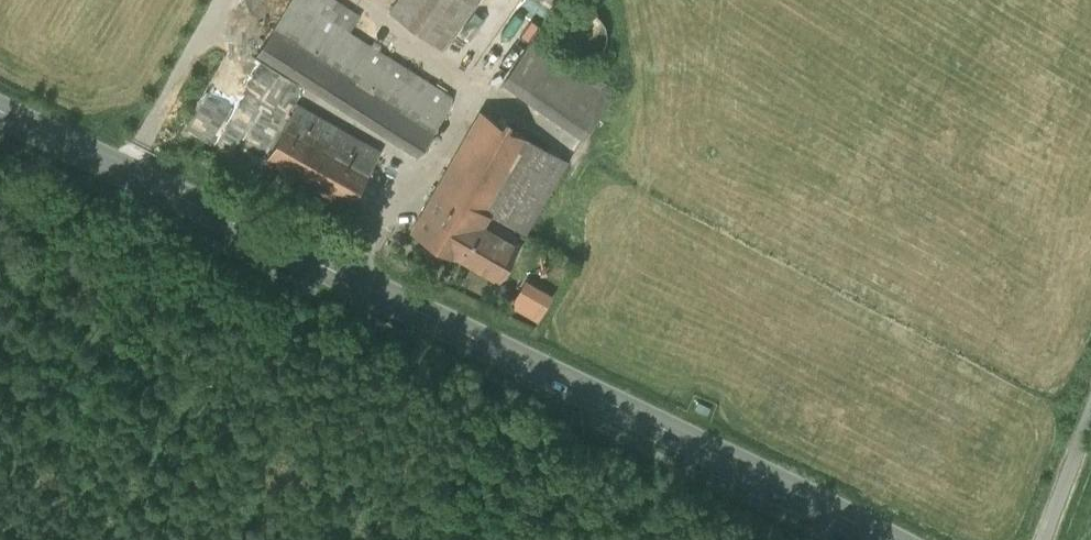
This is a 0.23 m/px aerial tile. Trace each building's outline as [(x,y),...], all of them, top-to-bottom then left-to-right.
[(299,0),(293,0),(288,8),(444,108),(451,97),(299,0)] [(392,10),(443,46),(475,0),(399,0),(392,10)] [(444,108),(288,8),(259,53),(258,53),(419,155),(448,110),(444,108)] [(605,43),(607,34),(605,24),(599,17),(591,11),(582,10),(573,12),(565,17),(560,25),(558,35),(560,44),(566,52),(574,57),(583,59),(592,57),(600,51),(605,43)] [(616,91),(536,37),(530,45),(610,100),(616,91)] [(610,100),(530,45),(504,81),(584,137),(610,100)] [(381,151),(298,103),(266,159),(348,207),(381,151)] [(532,140),(482,111),(440,182),(490,211),(531,140),(532,140)] [(532,140),(531,140),(490,211),(525,232),(567,161),(532,140)] [(490,211),(440,182),(413,228),(463,257),(463,256),(494,274),(495,275),(514,243),(482,224),(490,211)] [(519,276),(509,307),(541,317),(552,287),(519,276)]
